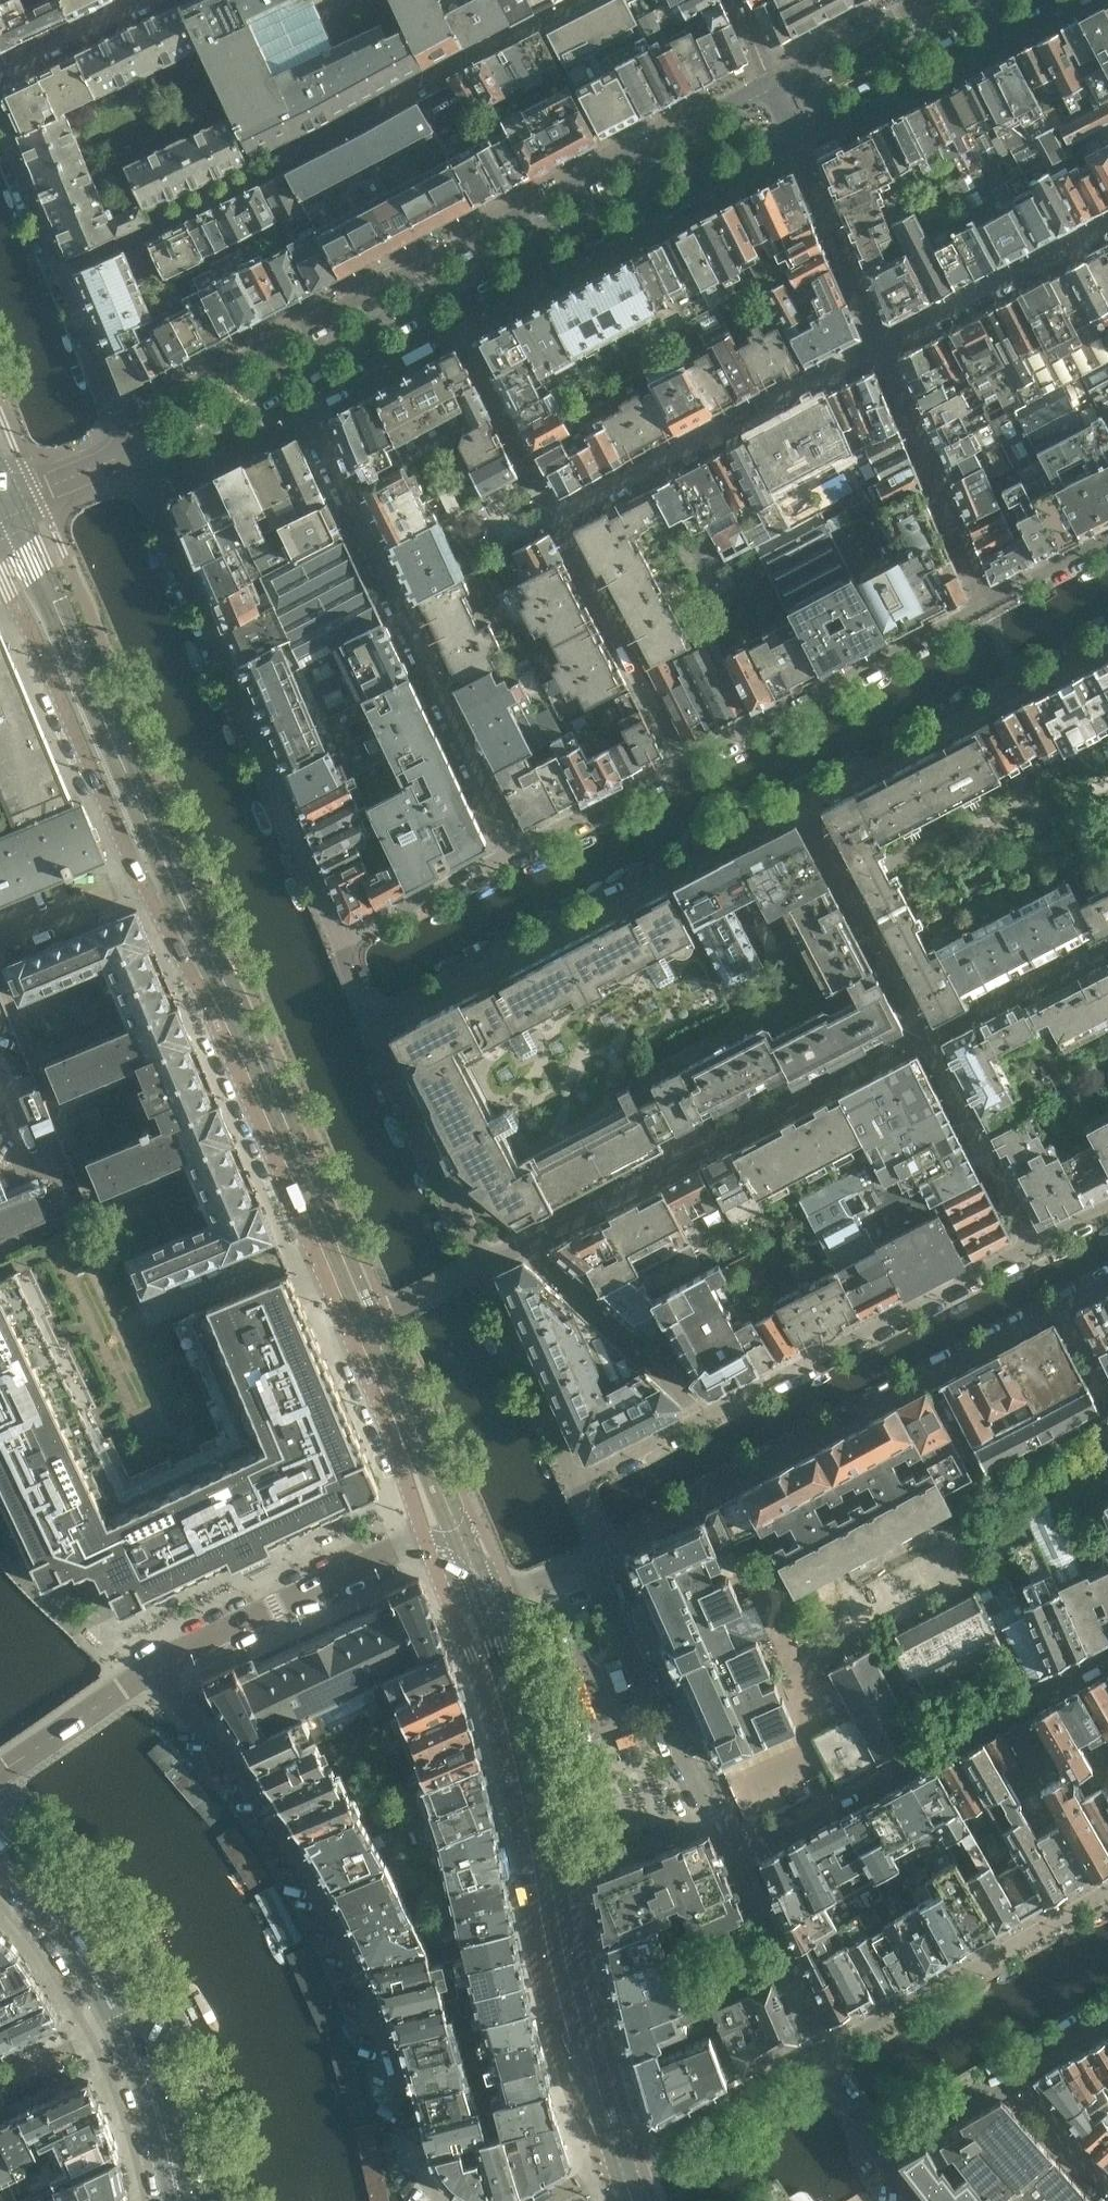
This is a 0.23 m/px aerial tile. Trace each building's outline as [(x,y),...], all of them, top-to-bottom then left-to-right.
[(70,18),(61,0),(0,0),(0,52),(70,18)] [(93,0),(61,0),(70,18),(96,6),(93,0)] [(442,0),(191,0),(180,5),(179,6),(199,47),(198,47),(251,158),(303,134),(302,133),(304,133),(303,131),(312,127),(312,126),(316,124),(317,127),(320,125),(407,77),(406,75),(405,75),(399,63),(407,59),(413,72),(422,68),(422,69),(425,68),(425,67),(463,47),(442,0)] [(498,0),(442,0),(463,47),(481,37),(480,36),(488,32),(488,33),(508,23),(498,0)] [(529,0),(498,0),(508,23),(510,26),(534,13),(529,0)] [(534,13),(553,3),(552,0),(529,0),(534,13)] [(639,24),(626,0),(603,0),(546,30),(602,137),(640,117),(614,67),(609,58),(601,62),(596,53),(636,32),(634,27),(639,24)] [(676,11),(677,13),(683,10),(686,16),(720,0),(681,0),(672,5),(671,3),(649,14),(643,0),(626,0),(646,37),(665,26),(661,18),(676,11)] [(730,70),(713,31),(730,23),(720,0),(686,16),(684,17),(696,40),(715,78),(730,70)] [(753,7),(771,48),(793,36),(777,0),(750,0),(753,7)] [(793,36),(853,4),(854,5),(856,3),(856,4),(863,0),(777,0),(793,36)] [(131,80),(198,47),(199,47),(179,6),(178,6),(168,11),(155,17),(112,38),(75,56),(92,98),(131,80)] [(1104,7),(1080,20),(1101,59),(1104,65),(1086,75),(1101,102),(1107,98),(1107,14),(1104,7)] [(1101,59),(1080,20),(1061,31),(1059,32),(1082,77),(1086,75),(1083,69),(1101,59)] [(715,78),(696,40),(686,45),(674,22),(665,26),(674,44),(695,88),(715,78)] [(746,58),(741,46),(730,23),(713,31),(730,70),(744,63),(748,61),(746,58)] [(564,77),(539,30),(521,40),(544,82),(546,87),(564,77)] [(1097,104),(1082,77),(1059,32),(1037,44),(1060,87),(1075,116),(1097,104)] [(678,97),(650,44),(646,37),(630,45),(636,56),(662,106),(678,97)] [(695,88),(674,44),(663,50),(658,39),(650,44),(678,97),(695,88)] [(544,82),(521,40),(503,49),(523,86),(525,92),(544,82)] [(1060,87),(1037,44),(1018,53),(1036,86),(1045,81),(1050,92),(1060,87)] [(523,86),(503,49),(484,59),(504,96),(523,86)] [(1045,112),(1015,55),(994,66),(1018,113),(1028,108),(1034,118),(1045,112)] [(92,98),(75,56),(36,74),(54,116),(66,111),(92,98)] [(662,106),(636,56),(614,67),(640,117),(662,106)] [(504,96),(484,59),(483,60),(483,61),(471,67),(470,67),(466,69),(466,68),(466,69),(486,106),(504,96)] [(1018,113),(994,66),(976,77),(1000,123),(996,125),(1001,133),(1012,128),(1010,123),(1013,121),(1011,117),(1018,113)] [(486,106),(466,69),(465,69),(465,70),(452,77),(452,76),(448,79),(448,78),(447,79),(449,83),(466,116),(486,106)] [(36,74),(6,89),(3,98),(18,134),(54,116),(36,74)] [(564,77),(546,87),(542,89),(572,145),(576,143),(582,147),(597,139),(564,77)] [(1000,123),(976,77),(963,84),(987,130),(996,125),(1000,123)] [(466,116),(449,83),(447,84),(447,85),(419,101),(419,100),(417,101),(435,132),(466,116)] [(987,130),(963,84),(950,91),(970,130),(991,168),(997,164),(1004,161),(995,144),(987,130)] [(572,145),(542,89),(520,101),(550,157),(549,157),(552,162),(551,162),(552,163),(567,155),(568,147),(572,145)] [(970,130),(950,91),(935,99),(963,151),(971,147),(964,134),(970,130)] [(1075,116),(1058,125),(1069,145),(1077,140),(1099,129),(1107,147),(1107,98),(1101,102),(1097,104),(1075,116)] [(1017,207),(1007,182),(1006,181),(997,164),(991,168),(976,176),(963,151),(935,99),(921,106),(947,158),(957,178),(947,184),(964,218),(971,214),(998,266),(1037,245),(1017,207)] [(452,164),(440,143),(435,132),(417,101),(415,102),(416,103),(392,116),(390,117),(365,131),(364,131),(363,132),(337,146),(337,145),(335,146),(335,147),(311,159),(311,158),(309,159),(309,160),(297,166),(295,167),(288,171),(288,170),(285,172),(262,184),(262,183),(261,184),(278,219),(277,220),(282,231),(310,217),(314,224),(319,234),(345,220),(372,206),(394,247),(420,233),(398,192),(425,178),(452,164)] [(550,157),(520,101),(498,112),(531,175),(546,166),(546,159),(549,157),(550,157)] [(947,158),(921,106),(906,114),(933,166),(947,158)] [(83,153),(74,132),(66,111),(54,116),(18,134),(35,175),(83,153)] [(531,175),(498,112),(480,122),(490,140),(491,139),(514,183),(531,175)] [(933,166),(906,114),(891,122),(917,174),(933,166)] [(248,161),(229,119),(183,140),(202,182),(214,176),(215,177),(224,173),(224,172),(248,161)] [(514,183),(491,139),(490,140),(480,122),(464,130),(476,152),(497,192),(514,183)] [(922,184),(917,174),(891,122),(870,133),(893,176),(903,171),(912,189),(922,184)] [(1093,216),(1070,171),(1080,166),(1069,145),(1058,125),(1057,125),(1034,142),(1049,171),(1077,224),(1093,216)] [(1099,129),(1077,140),(1088,161),(1107,199),(1107,147),(1099,129)] [(893,176),(870,133),(821,158),(819,163),(842,217),(880,201),(875,189),(894,179),(893,176)] [(497,192),(476,152),(469,155),(457,134),(440,143),(452,164),(473,205),(497,192)] [(1017,154),(1008,137),(995,144),(1004,161),(1017,154)] [(202,182),(183,140),(125,167),(142,203),(144,209),(145,209),(168,198),(168,199),(179,194),(178,193),(190,188),(202,183),(202,182)] [(100,194),(83,153),(35,175),(42,192),(45,191),(48,198),(45,199),(52,216),(100,194)] [(1080,166),(1070,171),(1093,216),(1107,208),(1107,199),(1088,161),(1080,166)] [(473,205),(452,164),(425,178),(447,219),(473,205)] [(1077,224),(1049,171),(1030,181),(1058,234),(1077,224)] [(1058,234),(1030,181),(1028,181),(1023,172),(1006,181),(1007,182),(1017,207),(1037,245),(1058,234)] [(823,249),(811,220),(794,177),(789,175),(769,186),(751,195),(779,251),(787,268),(823,249)] [(447,219),(425,178),(398,192),(420,233),(447,219)] [(278,219),(261,184),(260,185),(259,186),(259,185),(236,197),(253,232),(277,220),(278,219)] [(125,232),(150,220),(145,209),(144,209),(142,203),(110,219),(100,194),(52,216),(69,257),(117,236),(125,232)] [(779,251),(751,195),(734,204),(754,245),(763,240),(770,256),(779,251)] [(253,232),(236,197),(212,209),(229,244),(253,232)] [(897,241),(880,201),(842,217),(865,273),(887,264),(881,248),(897,241)] [(954,289),(928,237),(910,203),(899,209),(888,214),(908,254),(919,277),(931,301),(954,289)] [(770,277),(754,245),(734,204),(714,215),(735,259),(738,264),(748,259),(754,269),(743,275),(750,288),(760,282),(765,292),(782,283),(779,278),(777,274),(770,277)] [(394,247),(372,206),(345,220),(367,261),(394,247)] [(229,244),(212,209),(187,221),(188,221),(204,256),(229,244)] [(971,214),(964,218),(949,226),(976,277),(998,266),(971,214)] [(735,259),(714,215),(693,226),(722,280),(726,289),(731,298),(741,293),(726,264),(735,259)] [(367,261),(345,220),(319,234),(340,275),(367,261)] [(204,256),(188,221),(148,241),(165,276),(180,269),(182,272),(191,268),(189,264),(205,257),(204,256)] [(340,275),(319,234),(314,224),(287,239),(290,244),(313,289),(340,275)] [(722,280),(693,226),(674,236),(695,275),(702,290),(722,280)] [(976,277),(949,226),(928,237),(954,289),(976,277)] [(695,275),(674,236),(662,244),(677,274),(685,269),(690,278),(695,275)] [(692,319),(712,308),(707,299),(702,290),(695,275),(690,278),(682,282),(677,274),(662,244),(661,243),(649,250),(681,309),(688,321),(692,319)] [(313,289),(290,244),(265,257),(289,302),(313,289)] [(795,285),(813,276),(831,267),(823,249),(787,268),(789,272),(779,278),(782,283),(793,303),(801,299),(795,285)] [(1085,261),(1107,305),(1107,249),(1085,261)] [(681,309),(649,250),(633,259),(662,312),(665,317),(681,309)] [(147,305),(125,251),(124,251),(76,272),(98,326),(147,305)] [(919,277),(908,254),(887,264),(865,273),(876,299),(919,277)] [(289,302),(265,257),(240,271),(264,316),(289,302)] [(662,312),(633,259),(633,258),(616,267),(616,268),(644,321),(662,312)] [(1085,261),(1065,271),(1092,321),(1096,329),(1107,322),(1107,305),(1085,261)] [(846,303),(831,267),(813,276),(820,293),(813,297),(821,316),(846,303)] [(644,321),(616,268),(599,277),(627,330),(644,321)] [(240,328),(216,282),(210,269),(200,274),(206,286),(205,286),(211,297),(213,296),(215,299),(207,303),(224,336),(240,328)] [(264,316),(240,271),(240,270),(216,282),(240,328),(264,316)] [(1092,321),(1065,271),(1049,280),(1075,330),(1092,321)] [(627,330),(599,277),(581,286),(609,339),(627,330)] [(931,301),(919,277),(876,299),(884,320),(890,323),(890,322),(931,301)] [(1096,329),(1092,321),(1075,330),(1049,280),(1018,296),(1063,382),(1077,375),(1107,359),(1107,350),(1096,329)] [(802,320),(793,303),(782,283),(765,292),(785,328),(802,320)] [(165,304),(181,295),(177,286),(160,295),(162,298),(165,304)] [(609,339),(581,286),(564,295),(592,348),(609,339)] [(224,336),(207,303),(199,289),(183,298),(187,307),(208,345),(224,336)] [(716,307),(731,298),(726,289),(707,299),(712,308),(716,307)] [(592,348),(564,295),(547,304),(575,357),(592,348)] [(1089,397),(1077,375),(1063,382),(1018,296),(996,307),(1042,394),(1024,403),(1011,410),(1080,537),(1107,523),(1107,431),(1089,397)] [(171,315),(165,304),(162,298),(147,305),(152,319),(156,327),(175,363),(191,354),(171,315)] [(833,331),(854,321),(846,303),(821,316),(804,324),(813,340),(824,335),(833,331)] [(575,357),(547,304),(529,313),(554,359),(558,367),(567,361),(570,367),(578,363),(575,357)] [(136,326),(145,322),(152,319),(147,305),(98,326),(110,356),(128,347),(120,333),(136,326)] [(208,345),(187,307),(171,315),(191,354),(208,345)] [(760,389),(740,351),(716,307),(712,308),(692,319),(706,346),(736,401),(736,402),(760,389)] [(1042,394),(996,307),(979,317),(1024,403),(1042,394)] [(554,359),(529,313),(512,322),(535,366),(540,376),(549,371),(545,363),(554,359)] [(1080,537),(1011,410),(1024,403),(979,317),(945,334),(968,379),(972,385),(976,392),(981,402),(990,420),(974,429),(983,446),(987,452),(1000,445),(1020,481),(1057,549),(1080,537)] [(175,363),(156,327),(152,319),(145,322),(152,334),(142,339),(159,371),(175,363)] [(822,357),(813,340),(804,324),(802,320),(785,328),(805,366),(822,357)] [(857,340),(859,333),(854,321),(833,331),(836,336),(827,341),(824,335),(813,340),(822,357),(857,340)] [(535,366),(512,322),(495,330),(514,365),(517,363),(525,359),(530,368),(535,366)] [(159,371),(142,339),(136,326),(120,333),(128,347),(144,379),(159,371)] [(800,368),(782,337),(778,330),(766,337),(760,326),(746,334),(752,345),(740,351),(760,389),(800,368)] [(514,365),(495,330),(475,341),(493,375),(514,365)] [(968,379),(945,334),(923,346),(933,366),(939,363),(947,378),(954,375),(957,381),(961,382),(968,379)] [(736,401),(706,346),(684,359),(713,414),(735,402),(736,401)] [(947,378),(939,363),(933,366),(923,346),(899,358),(915,395),(941,381),(947,378)] [(144,379),(128,347),(110,356),(124,389),(144,379)] [(473,385),(457,351),(441,360),(457,393),(473,385)] [(713,414),(684,359),(682,355),(644,374),(653,392),(675,434),(677,433),(677,434),(713,415),(713,414)] [(1077,375),(1089,397),(1107,387),(1107,359),(1077,375)] [(470,420),(457,393),(441,360),(397,384),(426,443),(470,420)] [(543,395),(535,380),(541,377),(540,376),(535,366),(530,368),(522,372),(517,363),(514,365),(493,375),(512,411),(543,395)] [(898,428),(882,390),(876,376),(869,374),(856,380),(880,438),(898,428)] [(880,438),(856,380),(840,389),(855,424),(864,446),(880,438)] [(922,411),(958,392),(954,385),(946,389),(941,381),(915,395),(922,411)] [(426,443),(397,384),(375,396),(396,445),(400,453),(401,456),(426,443)] [(490,419),(482,403),(473,385),(457,393),(470,420),(474,427),(490,419)] [(969,408),(964,398),(976,392),(972,385),(958,392),(922,411),(929,429),(964,410),(969,408)] [(1089,397),(1107,431),(1107,387),(1089,397)] [(855,424),(840,389),(827,396),(842,431),(855,424)] [(675,434),(653,392),(641,398),(639,394),(618,405),(621,409),(603,418),(626,461),(675,434)] [(521,428),(557,409),(549,393),(543,395),(512,411),(521,428)] [(396,445),(375,396),(353,407),(378,467),(393,461),(397,469),(405,465),(401,456),(400,453),(392,457),(388,449),(396,445)] [(850,477),(841,458),(851,453),(842,431),(827,396),(746,439),(792,525),(820,511),(826,507),(820,495),(829,490),(836,502),(841,499),(857,491),(850,477)] [(621,409),(618,405),(615,398),(577,419),(582,429),(603,417),(603,418),(621,409)] [(937,448),(974,429),(990,420),(981,402),(975,405),(979,413),(968,418),(964,410),(929,429),(937,448)] [(380,471),(378,467),(353,407),(331,418),(350,467),(363,460),(371,475),(380,471)] [(570,433),(557,409),(521,428),(534,453),(570,433)] [(626,461),(603,418),(603,417),(582,429),(571,435),(570,433),(534,453),(558,498),(605,472),(626,461)] [(505,449),(490,419),(474,427),(461,434),(457,453),(459,457),(463,455),(469,468),(505,450),(505,449)] [(841,458),(850,477),(905,448),(898,428),(880,438),(864,446),(851,453),(841,458)] [(945,466),(975,451),(983,446),(974,429),(937,448),(945,466)] [(327,502),(297,438),(271,451),(301,515),(327,502)] [(792,525),(746,439),(725,450),(746,490),(763,522),(771,537),(792,525)] [(905,448),(850,477),(857,491),(876,481),(911,463),(905,448)] [(518,476),(512,464),(505,450),(469,468),(483,495),(518,477),(518,476)] [(746,490),(725,450),(706,460),(735,514),(743,510),(735,496),(746,490)] [(301,515),(271,451),(245,464),(275,527),(280,525),(301,515)] [(952,483),(984,467),(975,451),(945,466),(952,483)] [(735,514),(706,460),(677,476),(704,528),(707,527),(725,560),(731,557),(752,547),(745,532),(735,514)] [(372,507),(420,482),(410,462),(405,465),(397,469),(362,487),(372,507)] [(921,487),(918,481),(911,463),(876,481),(882,493),(875,497),(881,508),(921,487)] [(409,675),(342,534),(296,558),(280,525),(275,527),(245,464),(196,488),(211,520),(226,551),(197,565),(213,601),(249,583),(261,576),(273,605),(261,611),(225,630),(274,745),(317,723),(409,675)] [(998,505),(984,467),(952,483),(967,521),(998,505)] [(661,518),(666,515),(671,523),(683,517),(693,535),(705,529),(704,528),(677,476),(629,501),(626,502),(623,502),(619,503),(617,505),(614,506),(611,508),(609,510),(607,512),(579,527),(579,528),(577,529),(577,528),(574,530),(576,534),(581,543),(580,543),(588,558),(633,534),(661,519),(661,518)] [(1057,549),(1020,481),(1000,492),(1005,502),(1014,518),(1016,523),(1023,535),(1036,559),(1057,549)] [(382,526),(429,501),(420,482),(372,507),(382,526)] [(937,526),(930,509),(921,487),(881,508),(900,545),(937,526)] [(211,520),(196,488),(175,499),(174,499),(172,506),(184,534),(211,520)] [(900,545),(881,508),(853,522),(841,499),(836,502),(829,490),(820,495),(826,507),(820,511),(827,523),(857,582),(906,556),(900,545)] [(392,545),(433,523),(438,520),(429,501),(382,526),(392,545)] [(327,502),(301,515),(280,525),(296,558),(342,534),(327,502)] [(974,539),(1006,523),(1014,518),(1005,502),(998,505),(967,521),(974,539)] [(226,551),(211,520),(184,534),(197,565),(226,551)] [(771,537),(763,522),(745,532),(752,547),(771,537)] [(454,568),(446,551),(458,546),(449,527),(438,532),(433,523),(392,545),(389,546),(414,602),(466,575),(470,573),(466,563),(454,568)] [(887,640),(857,582),(827,523),(761,558),(793,619),(821,675),(887,640)] [(982,557),(1023,535),(1016,523),(1008,527),(1006,523),(974,539),(982,557)] [(947,608),(927,571),(950,558),(937,526),(900,545),(906,556),(857,582),(887,640),(928,618),(947,608)] [(563,560),(548,533),(547,534),(513,551),(527,578),(563,560)] [(662,589),(633,534),(588,558),(597,574),(597,577),(598,580),(598,581),(599,584),(600,586),(602,589),(603,591),(606,594),(608,596),(617,613),(662,589)] [(1036,559),(1023,535),(982,557),(992,583),(1036,559)] [(951,558),(950,558),(927,571),(947,608),(948,608),(968,598),(951,558)] [(563,560),(527,578),(524,580),(531,595),(518,602),(536,637),(549,630),(556,644),(595,623),(563,560)] [(468,610),(461,595),(473,589),(466,575),(414,602),(428,631),(468,610)] [(261,611),(249,583),(213,601),(225,630),(261,611)] [(692,646),(662,589),(617,613),(626,630),(626,632),(627,635),(628,638),(629,642),(631,644),(633,647),(635,649),(637,651),(647,668),(673,654),(674,655),(692,646)] [(489,654),(500,648),(487,619),(475,625),(468,610),(428,631),(454,688),(491,669),(495,667),(489,654)] [(821,675),(793,619),(747,642),(748,645),(776,699),(821,676),(821,675)] [(628,686),(603,638),(595,623),(556,644),(563,657),(550,664),(568,699),(581,692),(589,707),(628,686)] [(106,857),(83,801),(74,805),(0,628),(0,784),(16,822),(17,821),(20,828),(0,836),(0,901),(106,857)] [(752,711),(725,656),(724,657),(715,639),(676,659),(674,655),(673,654),(647,668),(685,744),(708,732),(752,711)] [(776,699),(748,645),(725,656),(752,711),(776,700),(776,699)] [(1035,699),(1059,746),(1064,756),(1107,733),(1107,661),(1035,699)] [(563,736),(549,709),(538,714),(521,681),(502,690),(491,669),(454,688),(455,690),(496,770),(527,754),(552,741),(563,736)] [(489,845),(409,675),(317,723),(329,750),(342,780),(392,753),(405,781),(367,802),(379,829),(394,861),(407,889),(489,845)] [(651,731),(630,690),(620,695),(624,705),(614,710),(629,739),(643,766),(664,756),(655,739),(656,738),(656,736),(656,735),(655,734),(655,733),(654,732),(652,731),(651,731)] [(1059,746),(1035,699),(1016,710),(1038,752),(1040,756),(1043,755),(1046,760),(1060,753),(1057,748),(1059,746)] [(1038,752),(1016,710),(995,721),(1019,766),(1021,764),(1020,761),(1038,752)] [(578,728),(589,723),(585,715),(573,721),(577,729),(578,728)] [(1019,766),(995,721),(975,731),(999,776),(1019,766)] [(329,750),(317,723),(274,745),(285,772),(329,750)] [(999,776),(975,731),(915,762),(941,812),(945,811),(947,815),(974,801),(972,797),(1001,781),(999,776)] [(623,776),(609,749),(588,760),(581,745),(578,746),(570,732),(563,736),(552,741),(559,756),(581,798),(623,776)] [(643,766),(629,739),(609,749),(623,776),(643,766)] [(342,780),(329,750),(285,772),(298,803),(342,780)] [(367,802),(405,781),(392,753),(342,780),(298,803),(306,822),(363,792),(367,802)] [(581,798),(559,756),(534,769),(527,754),(496,770),(525,827),(581,798)] [(941,812),(915,762),(855,793),(881,844),(911,828),(913,833),(940,819),(938,814),(941,812)] [(379,829),(367,802),(363,792),(306,822),(321,860),(366,836),(379,829)] [(916,920),(898,885),(897,885),(892,884),(876,852),(883,848),(881,844),(855,793),(821,811),(933,1025),(966,1008),(936,950),(935,947),(927,951),(914,925),(916,921),(916,920)] [(764,967),(732,906),(756,894),(768,917),(769,917),(828,886),(795,824),(750,848),(723,862),(721,863),(675,887),(727,986),(764,967)] [(394,861),(379,829),(366,836),(369,843),(373,851),(364,856),(328,875),(335,893),(364,878),(371,874),(367,866),(376,862),(380,869),(394,861)] [(364,856),(360,848),(369,843),(366,836),(321,860),(328,875),(364,856)] [(380,869),(371,874),(364,878),(377,905),(407,889),(394,861),(380,869)] [(377,905),(364,878),(335,893),(345,916),(351,919),(377,905)] [(1095,934),(1068,882),(972,932),(984,956),(996,950),(1009,978),(1095,934)] [(792,1085),(903,1027),(829,885),(828,886),(769,917),(813,1001),(769,1024),(761,1009),(646,1068),(644,1069),(658,1097),(676,1131),(786,1074),(792,1085)] [(646,1068),(636,1050),(727,1003),(693,938),(668,891),(638,907),(637,908),(636,909),(636,910),(636,911),(636,913),(637,914),(640,920),(634,923),(631,916),(630,915),(629,915),(628,914),(626,914),(624,914),(562,947),(587,995),(480,1051),(455,1003),(392,1037),(400,1054),(408,1057),(405,1065),(451,1170),(518,1226),(664,1150),(659,1140),(641,1106),(658,1097),(644,1069),(646,1068)] [(1087,907),(1103,937),(1107,934),(1107,896),(1087,907)] [(214,1107),(187,1045),(193,1042),(179,1007),(173,1010),(147,947),(152,944),(138,910),(8,964),(8,965),(5,966),(6,968),(9,967),(22,999),(60,983),(61,985),(65,983),(65,981),(80,975),(81,976),(85,975),(85,973),(92,970),(118,1033),(48,1062),(63,1097),(140,1064),(148,1084),(143,1086),(153,1110),(160,1107),(169,1126),(89,1159),(104,1194),(192,1158),(218,1220),(130,1257),(145,1292),(275,1237),(260,1203),(255,1205),(228,1142),(234,1140),(219,1105),(214,1107)] [(1009,978),(996,950),(984,956),(972,932),(936,950),(966,1008),(979,1001),(976,995),(1009,978)] [(480,1051),(587,995),(562,947),(502,979),(501,980),(500,981),(500,982),(499,983),(499,984),(500,985),(503,992),(498,995),(494,989),(493,987),(492,987),(491,986),(490,986),(489,986),(487,986),(455,1003),(480,1051)] [(1076,981),(1100,1027),(1107,1023),(1107,965),(1076,981)] [(1100,1027),(1076,981),(1022,1009),(1035,1034),(1036,1036),(1052,1028),(1062,1047),(1100,1027)] [(25,1094),(39,1088),(0,993),(0,1033),(25,1094)] [(1035,1034),(1022,1009),(1019,1003),(975,1026),(990,1056),(1003,1049),(1005,1055),(1025,1045),(1022,1040),(1035,1034)] [(1001,1077),(990,1056),(975,1026),(942,1043),(950,1058),(948,1059),(952,1067),(954,1066),(969,1094),(967,1095),(971,1103),(973,1102),(981,1116),(1013,1100),(1005,1085),(1009,1083),(1005,1075),(1001,1077)] [(980,1180),(917,1055),(839,1096),(884,1183),(907,1229),(939,1213),(937,1209),(934,1203),(980,1180)] [(39,1088),(25,1094),(21,1095),(47,1158),(65,1150),(39,1088)] [(884,1183),(839,1096),(732,1153),(756,1200),(788,1183),(798,1202),(809,1223),(884,1183)] [(676,1131),(658,1097),(641,1106),(659,1140),(676,1131)] [(1024,1118),(1014,1099),(1013,1100),(981,1116),(991,1136),(1024,1118)] [(1082,1204),(1060,1162),(1051,1144),(1044,1148),(1028,1117),(1024,1118),(991,1136),(1038,1226),(1082,1204)] [(1086,1130),(1093,1145),(1107,1173),(1107,1119),(1086,1130)] [(1093,1145),(1060,1162),(1082,1204),(1107,1190),(1107,1173),(1093,1145)] [(762,1211),(756,1200),(732,1153),(703,1168),(733,1225),(762,1211)] [(718,1206),(700,1170),(680,1180),(699,1216),(718,1206)] [(48,1218),(34,1184),(10,1195),(7,1188),(8,1187),(9,1187),(10,1185),(10,1184),(10,1183),(10,1182),(10,1181),(9,1180),(9,1179),(8,1178),(7,1178),(5,1177),(4,1177),(2,1178),(0,1172),(0,1238),(48,1218)] [(699,1216),(680,1180),(662,1190),(674,1213),(672,1214),(679,1226),(699,1216)] [(950,1214),(988,1195),(980,1180),(934,1203),(937,1209),(945,1205),(950,1214)] [(704,1273),(679,1226),(672,1214),(674,1213),(662,1190),(601,1222),(619,1257),(604,1265),(602,1260),(574,1274),(598,1294),(640,1272),(654,1300),(704,1273)] [(949,1233),(995,1210),(988,1195),(950,1214),(954,1223),(946,1227),(949,1233)] [(965,1244),(1003,1225),(1001,1221),(995,1210),(949,1233),(952,1239),(961,1235),(963,1240),(965,1244)] [(903,1296),(965,1264),(961,1256),(952,1239),(949,1233),(946,1227),(939,1213),(907,1229),(883,1242),(881,1237),(875,1240),(878,1248),(836,1269),(861,1317),(903,1296)] [(619,1257),(601,1222),(572,1238),(580,1254),(583,1255),(593,1249),(598,1252),(602,1260),(604,1265),(619,1257)] [(973,1259),(1011,1240),(1003,1225),(965,1244),(969,1252),(961,1256),(965,1264),(973,1259)] [(122,1613),(155,1598),(234,1560),(238,1558),(265,1546),(381,1491),(289,1273),(203,1309),(190,1315),(192,1319),(139,1344),(89,1238),(16,1272),(0,1280),(0,1567),(1,1568),(6,1573),(10,1578),(15,1583),(20,1589),(25,1594),(30,1599),(35,1604),(40,1609),(45,1614),(50,1618),(55,1623),(61,1628),(66,1633),(72,1637),(122,1613)] [(602,1260),(598,1252),(593,1249),(583,1255),(580,1254),(572,1238),(547,1251),(574,1274),(602,1260)] [(755,1311),(771,1303),(741,1257),(722,1267),(718,1269),(742,1307),(752,1321),(778,1358),(799,1347),(799,1346),(778,1314),(762,1322),(755,1311)] [(681,1405),(609,1340),(523,1262),(499,1274),(576,1445),(580,1443),(587,1458),(680,1410),(681,1405)] [(778,1358),(752,1321),(745,1325),(735,1310),(742,1307),(718,1269),(717,1266),(704,1273),(654,1300),(640,1272),(598,1294),(653,1344),(654,1343),(653,1342),(659,1338),(660,1332),(658,1328),(665,1324),(693,1375),(692,1377),(690,1376),(689,1377),(709,1395),(779,1359),(778,1358)] [(861,1317),(836,1269),(773,1300),(799,1346),(799,1347),(818,1338),(818,1339),(829,1337),(833,1335),(840,1328),(840,1327),(861,1317)] [(1104,1298),(1091,1304),(1106,1332),(1107,1332),(1107,1306),(1104,1298)] [(1091,1304),(1075,1313),(1098,1355),(1107,1350),(1107,1332),(1106,1332),(1091,1304)] [(1054,1324),(941,1385),(987,1472),(1037,1445),(1100,1413),(1087,1386),(1054,1324)] [(1098,1355),(1106,1371),(1107,1370),(1107,1350),(1098,1355)] [(973,1479),(926,1393),(897,1409),(921,1453),(931,1470),(944,1494),(973,1479)] [(771,1549),(795,1594),(847,1565),(853,1576),(905,1548),(899,1537),(952,1508),(944,1494),(931,1470),(916,1478),(913,1472),(901,1479),(892,1461),(906,1454),(909,1460),(921,1453),(897,1409),(897,1408),(870,1422),(870,1423),(845,1437),(845,1436),(818,1450),(819,1451),(793,1465),(793,1464),(765,1479),(766,1480),(741,1493),(741,1494),(752,1514),(761,1532),(776,1524),(779,1530),(791,1523),(800,1541),(786,1548),(783,1542),(771,1549)] [(1094,1451),(1107,1482),(1107,1445),(1094,1451)] [(928,1468),(922,1456),(914,1461),(920,1472),(928,1468)] [(738,1648),(724,1617),(743,1609),(729,1578),(728,1579),(727,1576),(722,1578),(724,1581),(716,1584),(710,1571),(722,1566),(716,1551),(736,1542),(733,1536),(738,1534),(733,1524),(752,1514),(741,1494),(708,1511),(708,1512),(706,1519),(704,1520),(704,1519),(699,1521),(700,1522),(659,1540),(658,1540),(626,1554),(640,1586),(644,1585),(645,1586),(646,1585),(669,1638),(668,1638),(668,1639),(662,1642),(678,1678),(684,1675),(685,1676),(686,1676),(709,1728),(708,1729),(709,1730),(705,1732),(719,1764),(796,1728),(783,1698),(781,1698),(775,1684),(763,1689),(757,1676),(770,1670),(757,1640),(738,1648)] [(1050,1499),(1020,1512),(1023,1519),(1016,1522),(1026,1542),(1036,1538),(1087,1652),(1107,1641),(1107,1570),(1086,1579),(1050,1499)] [(1087,1653),(1036,1538),(1017,1546),(1033,1581),(1069,1662),(1087,1653)] [(1005,1577),(994,1557),(992,1552),(978,1559),(991,1584),(1005,1577)] [(385,1679),(445,1649),(426,1595),(428,1594),(420,1578),(389,1592),(389,1593),(372,1601),(291,1640),(252,1658),(253,1658),(236,1666),(235,1665),(204,1680),(214,1702),(216,1701),(244,1744),(243,1745),(244,1746),(304,1717),(311,1731),(317,1728),(311,1714),(379,1682),(386,1696),(392,1693),(385,1679)] [(1031,1604),(1023,1608),(1050,1672),(1069,1662),(1033,1581),(1023,1586),(1031,1604)] [(1003,1647),(979,1601),(975,1593),(895,1634),(902,1649),(894,1653),(907,1678),(909,1678),(916,1674),(923,1688),(1003,1647)] [(1031,1683),(1050,1672),(1023,1608),(1019,1599),(1002,1607),(995,1593),(979,1601),(1003,1647),(1013,1669),(1022,1665),(1031,1683)] [(593,1620),(589,1610),(575,1615),(580,1626),(593,1620)] [(920,1742),(870,1648),(829,1670),(854,1717),(814,1737),(839,1784),(878,1763),(881,1762),(891,1756),(891,1757),(894,1755),(893,1755),(904,1749),(904,1750),(907,1748),(916,1743),(920,1742)] [(456,1676),(447,1649),(445,1649),(385,1679),(392,1693),(407,1686),(412,1697),(456,1676)] [(456,1676),(412,1697),(397,1705),(406,1732),(466,1705),(456,1676)] [(1104,1677),(1079,1691),(1106,1736),(1107,1740),(1107,1685),(1104,1677)] [(1106,1736),(1079,1691),(1056,1703),(1082,1749),(1106,1736)] [(1073,1789),(1074,1776),(1091,1766),(1089,1763),(1082,1749),(1056,1703),(1032,1716),(1059,1764),(1061,1778),(1042,1789),(1091,1876),(1107,1867),(1107,1850),(1073,1789)] [(474,1734),(466,1705),(406,1732),(416,1759),(474,1734)] [(1091,1876),(1042,1789),(1061,1778),(1059,1764),(1032,1716),(983,1742),(1067,1890),(1091,1876)] [(303,1749),(298,1737),(311,1731),(304,1717),(244,1746),(259,1770),(303,1749)] [(474,1734),(416,1759),(413,1760),(423,1787),(481,1763),(474,1734)] [(148,1752),(213,1825),(227,1813),(162,1740),(148,1752)] [(1067,1890),(983,1742),(960,1755),(986,1802),(1016,1854),(1044,1903),(1067,1890)] [(317,1743),(303,1749),(259,1770),(274,1792),(327,1768),(317,1743)] [(986,1802),(960,1755),(941,1765),(936,1767),(959,1809),(963,1815),(986,1802)] [(1097,1758),(1089,1763),(1091,1766),(1104,1788),(1107,1796),(1107,1778),(1097,1758)] [(488,1791),(481,1763),(423,1787),(415,1790),(424,1817),(488,1791)] [(343,1790),(332,1765),(327,1768),(274,1792),(288,1814),(343,1790)] [(959,1809),(936,1767),(910,1781),(932,1823),(935,1822),(959,1809)] [(1104,1788),(1087,1797),(1074,1776),(1073,1789),(1107,1850),(1107,1796),(1104,1788)] [(945,1841),(935,1822),(932,1823),(910,1781),(865,1805),(879,1830),(883,1838),(899,1866),(922,1854),(945,1841)] [(347,1788),(343,1790),(288,1814),(302,1836),(358,1813),(347,1788)] [(409,1853),(433,1844),(494,1819),(488,1791),(424,1817),(410,1823),(397,1828),(409,1853)] [(410,1823),(401,1796),(384,1803),(397,1828),(410,1823)] [(879,1830),(865,1805),(841,1818),(855,1843),(879,1830)] [(997,1875),(963,1815),(959,1809),(935,1822),(945,1841),(960,1833),(981,1868),(966,1876),(996,1930),(1020,1917),(997,1875)] [(358,1813),(302,1836),(317,1861),(371,1839),(358,1813)] [(910,1887),(899,1866),(883,1838),(859,1850),(855,1843),(841,1818),(787,1846),(801,1877),(814,1908),(824,1902),(838,1927),(859,1915),(885,1899),(886,1900),(897,1894),(905,1890),(910,1887)] [(499,1846),(494,1819),(433,1844),(439,1867),(499,1846)] [(216,1836),(249,1887),(267,1875),(234,1824),(216,1836)] [(745,1918),(709,1834),(593,1879),(606,1944),(664,1922),(663,1921),(672,1917),(668,1908),(678,1903),(679,1906),(680,1906),(694,1940),(745,1918)] [(383,1864),(371,1839),(317,1861),(331,1885),(332,1885),(383,1864)] [(996,1930),(966,1876),(945,1841),(922,1854),(935,1878),(973,1944),(996,1930)] [(499,1846),(439,1867),(446,1892),(504,1873),(499,1846)] [(801,1877),(787,1846),(761,1861),(774,1892),(797,1879),(801,1877)] [(1044,1903),(1016,1854),(1007,1859),(1012,1866),(997,1875),(1020,1917),(1044,1903)] [(397,1892),(383,1864),(332,1885),(345,1910),(397,1892)] [(509,1900),(504,1873),(446,1892),(452,1916),(509,1900)] [(973,1944),(935,1878),(926,1882),(934,1896),(919,1904),(948,1958),(973,1944)] [(811,1910),(797,1879),(774,1892),(787,1924),(811,1910)] [(112,1893),(102,1880),(90,1890),(100,1903),(112,1893)] [(285,1949),(303,1940),(275,1884),(256,1893),(285,1949)] [(948,1958),(919,1904),(910,1887),(905,1890),(914,1906),(906,1911),(897,1894),(886,1900),(893,1914),(924,1971),(948,1958)] [(397,1892),(345,1910),(344,1910),(357,1936),(357,1935),(411,1920),(397,1892)] [(514,1926),(509,1900),(452,1916),(459,1940),(464,1938),(514,1926)] [(824,1902),(814,1908),(811,1910),(787,1924),(795,1941),(798,1949),(814,1941),(819,1950),(830,1943),(843,1936),(838,1927),(824,1902)] [(924,1971),(893,1914),(889,1916),(891,1920),(882,1925),(886,1932),(873,1939),(900,1985),(913,1978),(924,1971)] [(900,1985),(873,1939),(859,1915),(838,1927),(843,1936),(847,1944),(877,1999),(900,1985)] [(423,1948),(411,1920),(357,1935),(369,1961),(423,1948)] [(674,1947),(664,1922),(606,1944),(612,1972),(674,1947)] [(519,1953),(514,1926),(464,1938),(468,1955),(457,1958),(458,1962),(450,1964),(451,1970),(459,1968),(519,1953)] [(19,1955),(8,1940),(7,1940),(0,1944),(0,1964),(19,1955)] [(853,2012),(819,1950),(814,1941),(798,1949),(831,2025),(853,2012)] [(877,1999),(847,1944),(834,1951),(830,1943),(819,1950),(853,2012),(877,1999)] [(285,1953),(319,2030),(339,2021),(306,1944),(285,1953)] [(677,1977),(666,1952),(675,1949),(674,1947),(612,1972),(618,2001),(677,1977)] [(451,1970),(450,1964),(449,1960),(428,1965),(423,1948),(369,1961),(381,1987),(451,1970)] [(530,2008),(525,1981),(519,1953),(459,1968),(462,1978),(470,1977),(477,2010),(473,2011),(475,2021),(482,2020),(530,2008)] [(33,1977),(20,1955),(19,1955),(0,1964),(0,1992),(33,1977)] [(441,2001),(437,1985),(445,1983),(444,1978),(453,1976),(451,1970),(381,1987),(391,2013),(441,2001)] [(4,2020),(48,1999),(33,1977),(0,1992),(0,2021),(4,2020)] [(687,2004),(677,1977),(618,2001),(625,2029),(687,2004)] [(799,2042),(791,2023),(773,1982),(748,1993),(749,1996),(713,2011),(731,2051),(744,2075),(799,2042)] [(61,2022),(60,2020),(60,2021),(55,2013),(49,2001),(48,1999),(4,2020),(16,2043),(18,2043),(17,2042),(40,2032),(42,2031),(59,2023),(61,2022)] [(452,2027),(449,2016),(445,2017),(441,2001),(391,2013),(400,2039),(452,2027)] [(684,2036),(706,2027),(696,2001),(687,2004),(625,2029),(632,2056),(657,2048),(662,2046),(660,2042),(683,2033),(684,2036)] [(536,2036),(533,2022),(530,2008),(482,2020),(486,2037),(478,2039),(481,2049),(489,2047),(536,2036)] [(4,2020),(0,2021),(0,2051),(9,2047),(8,2046),(16,2043),(4,2020)] [(460,2054),(452,2027),(400,2039),(408,2067),(460,2054)] [(702,2095),(686,2044),(684,2036),(683,2033),(660,2042),(662,2046),(657,2048),(676,2109),(702,2095)] [(727,2080),(709,2035),(686,2044),(702,2095),(727,2080)] [(542,2062),(536,2036),(489,2047),(494,2063),(485,2065),(488,2076),(496,2073),(542,2062)] [(1091,2048),(1087,2050),(1105,2082),(1106,2084),(1107,2083),(1107,2038),(1091,2048)] [(330,2049),(351,2117),(369,2111),(349,2043),(330,2049)] [(676,2109),(657,2048),(632,2056),(648,2113),(648,2114),(658,2120),(676,2109)] [(1105,2082),(1087,2050),(1082,2053),(1074,2057),(1092,2089),(1105,2082)] [(468,2081),(460,2054),(408,2067),(415,2094),(468,2081)] [(1103,2089),(1095,2093),(1092,2089),(1074,2057),(1061,2065),(1082,2102),(1065,2117),(1079,2135),(1107,2110),(1107,2097),(1103,2089)] [(548,2089),(542,2062),(496,2073),(501,2090),(493,2092),(496,2103),(548,2089)] [(1082,2102),(1061,2065),(1033,2081),(1065,2117),(1082,2102)] [(99,2103),(90,2082),(89,2080),(87,2081),(88,2082),(70,2090),(69,2090),(68,2090),(68,2091),(46,2101),(44,2102),(56,2125),(100,2105),(99,2103)] [(476,2108),(468,2081),(415,2094),(423,2121),(476,2108)] [(548,2089),(496,2103),(481,2106),(488,2136),(504,2132),(505,2133),(516,2130),(530,2127),(557,2120),(548,2089)] [(1050,2155),(1001,2099),(975,2115),(976,2117),(968,2121),(967,2119),(926,2143),(936,2162),(952,2152),(965,2168),(969,2165),(975,2175),(974,2175),(980,2184),(981,2183),(990,2184),(1002,2200),(1010,2193),(1017,2200),(1090,2200),(1050,2155)] [(56,2125),(44,2102),(37,2105),(28,2109),(21,2113),(21,2112),(19,2113),(19,2114),(31,2137),(35,2135),(56,2125)] [(110,2130),(100,2105),(56,2125),(35,2135),(41,2148),(55,2141),(60,2153),(110,2130)] [(488,2136),(481,2106),(476,2108),(423,2121),(430,2152),(461,2144),(478,2140),(478,2139),(488,2136)] [(1106,2122),(1107,2120),(1107,2110),(1079,2135),(1091,2148),(1107,2134),(1107,2124),(1106,2122)] [(31,2137),(19,2114),(0,2123),(0,2135),(15,2169),(16,2171),(26,2167),(23,2160),(38,2152),(31,2137)] [(569,2161),(557,2120),(530,2127),(546,2182),(564,2172),(565,2172),(570,2161),(569,2161)] [(374,2122),(356,2126),(372,2200),(391,2200),(374,2122)] [(546,2182),(530,2127),(516,2130),(520,2144),(508,2147),(522,2194),(546,2182)] [(60,2185),(119,2157),(110,2130),(60,2153),(67,2168),(55,2174),(60,2185)] [(505,2133),(504,2132),(488,2136),(478,2139),(478,2140),(483,2157),(496,2200),(501,2200),(522,2194),(508,2147),(505,2133)] [(1091,2148),(1103,2161),(1107,2157),(1107,2134),(1091,2148)] [(0,2135),(0,2176),(15,2169),(0,2135)] [(988,2187),(983,2191),(967,2171),(965,2172),(966,2173),(955,2181),(942,2165),(939,2167),(936,2162),(926,2143),(899,2159),(931,2200),(999,2200),(988,2187)] [(483,2157),(466,2161),(461,2144),(430,2152),(431,2156),(434,2162),(436,2168),(440,2174),(444,2179),(447,2182),(451,2186),(455,2189),(460,2192),(465,2196),(471,2198),(475,2200),(481,2200),(496,2200),(483,2157)] [(126,2188),(119,2157),(60,2185),(30,2199),(28,2195),(15,2200),(98,2200),(126,2188)] [(126,2188),(98,2200),(129,2200),(126,2188)]
